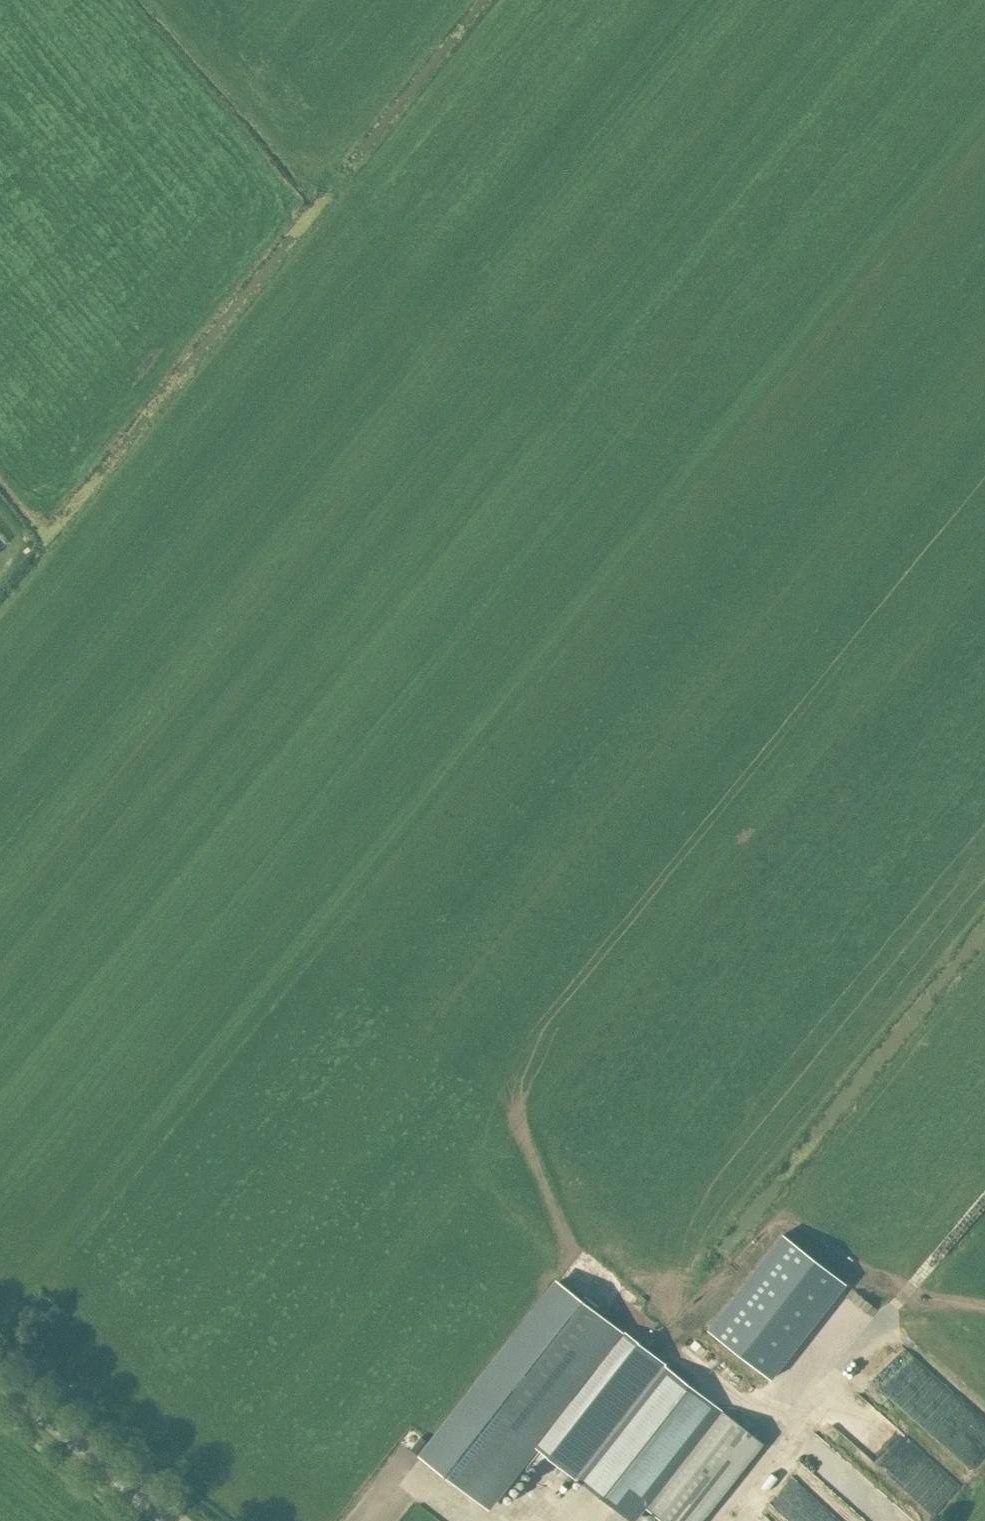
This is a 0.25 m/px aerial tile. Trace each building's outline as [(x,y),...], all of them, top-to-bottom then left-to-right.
[(716,1341),(763,1378),(837,1284),(790,1247),(716,1341)] [(421,1454),(485,1504),(533,1443),(613,1341),(645,1365),(653,1354),(558,1279),(421,1454)] [(613,1341),(533,1443),(564,1468),(645,1365),(613,1341)] [(866,1380),(972,1466),(984,1449),(984,1416),(896,1344),(866,1380)] [(645,1365),(564,1468),(632,1520),(636,1520),(646,1508),(663,1520),(702,1520),(764,1442),(653,1354),(645,1365)] [(818,1505),(807,1520),(840,1520),(818,1505)]
